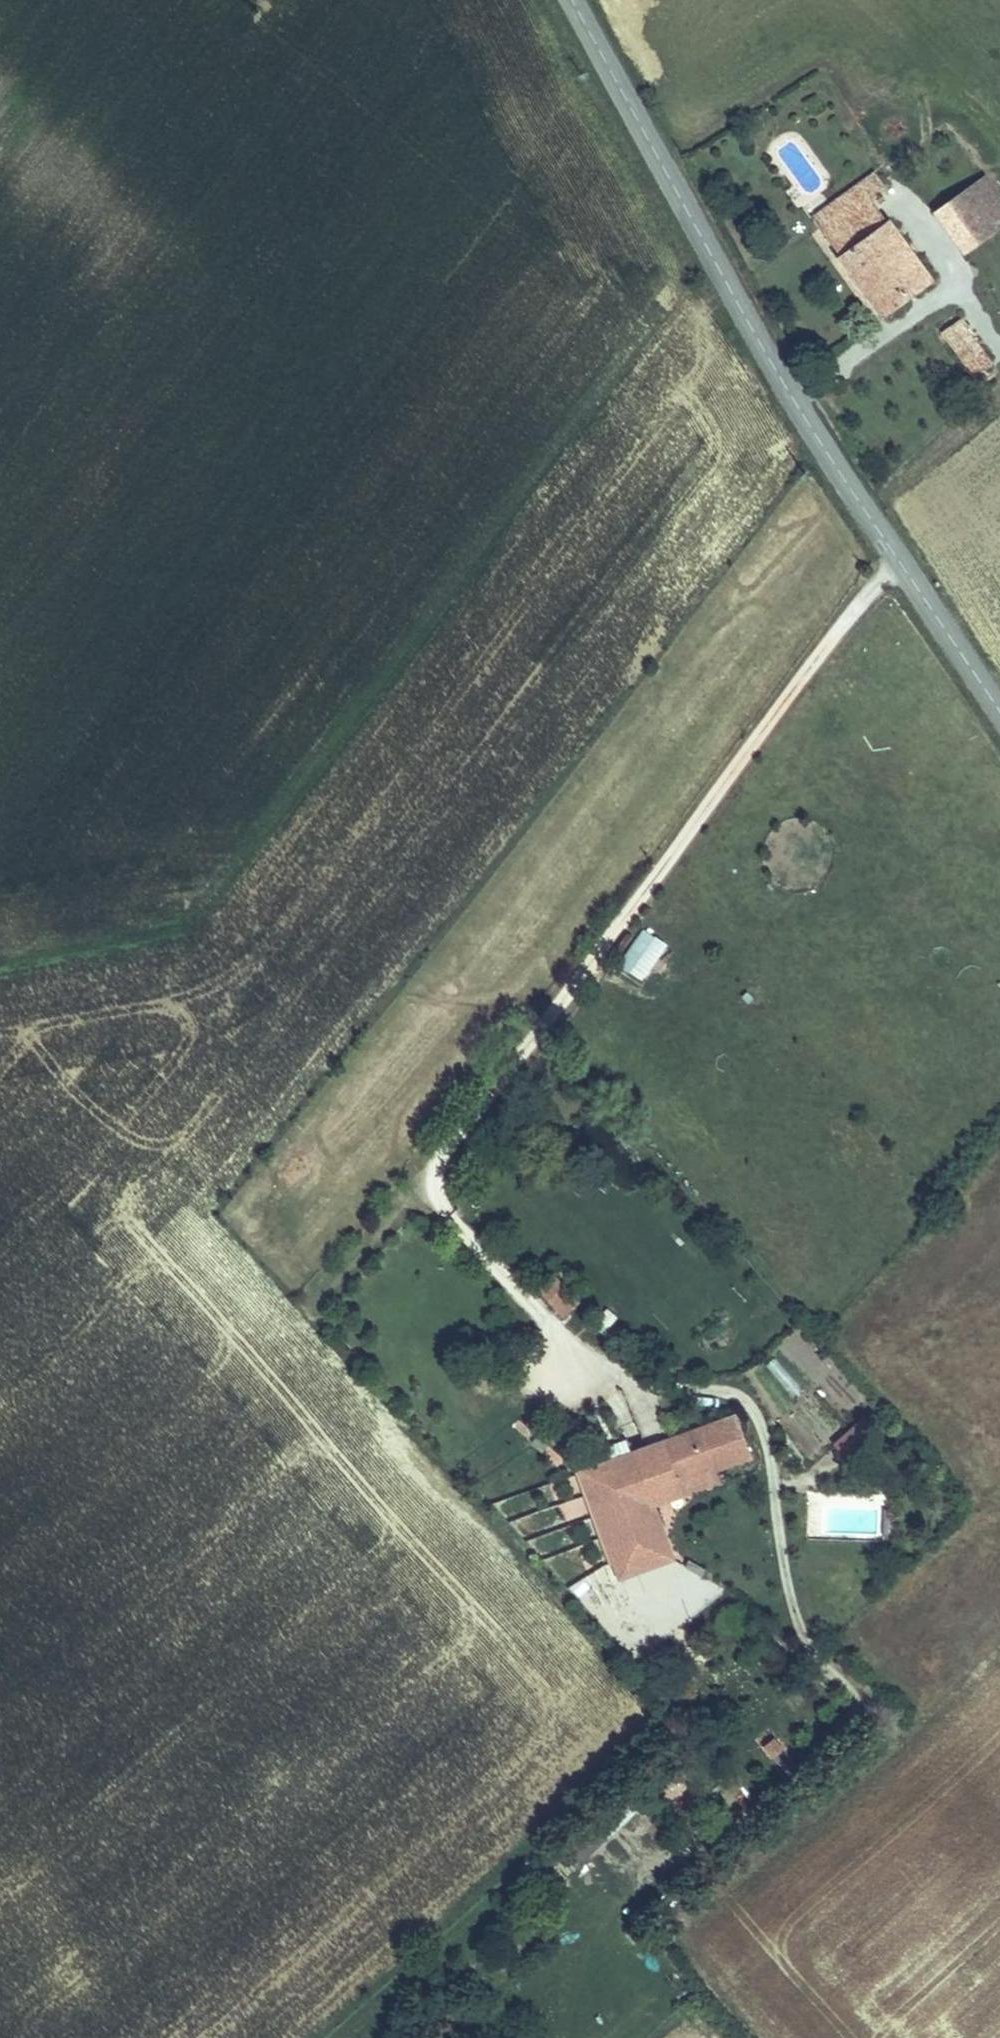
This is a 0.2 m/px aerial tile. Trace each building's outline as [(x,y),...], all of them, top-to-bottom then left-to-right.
[(794,226),(859,327),(929,280),(873,195),(891,182),(881,165),(794,226)] [(999,231),(999,206),(981,177),(931,210),(961,257),(999,231)] [(971,367),(996,351),(966,306),(944,319),(971,367)] [(642,926),(617,964),(642,981),(668,944),(642,926)] [(776,1356),(765,1364),(790,1397),(800,1390),(776,1356)] [(592,1454),(620,1542),(672,1525),(662,1491),(692,1481),(688,1464),(724,1453),(760,1441),(748,1403),(592,1454)] [(864,1414),(832,1442),(852,1464),(883,1436),(864,1414)] [(731,1470),(724,1453),(688,1464),(692,1481),(731,1470)] [(672,1525),(620,1542),(626,1561),(678,1545),(672,1525)]
